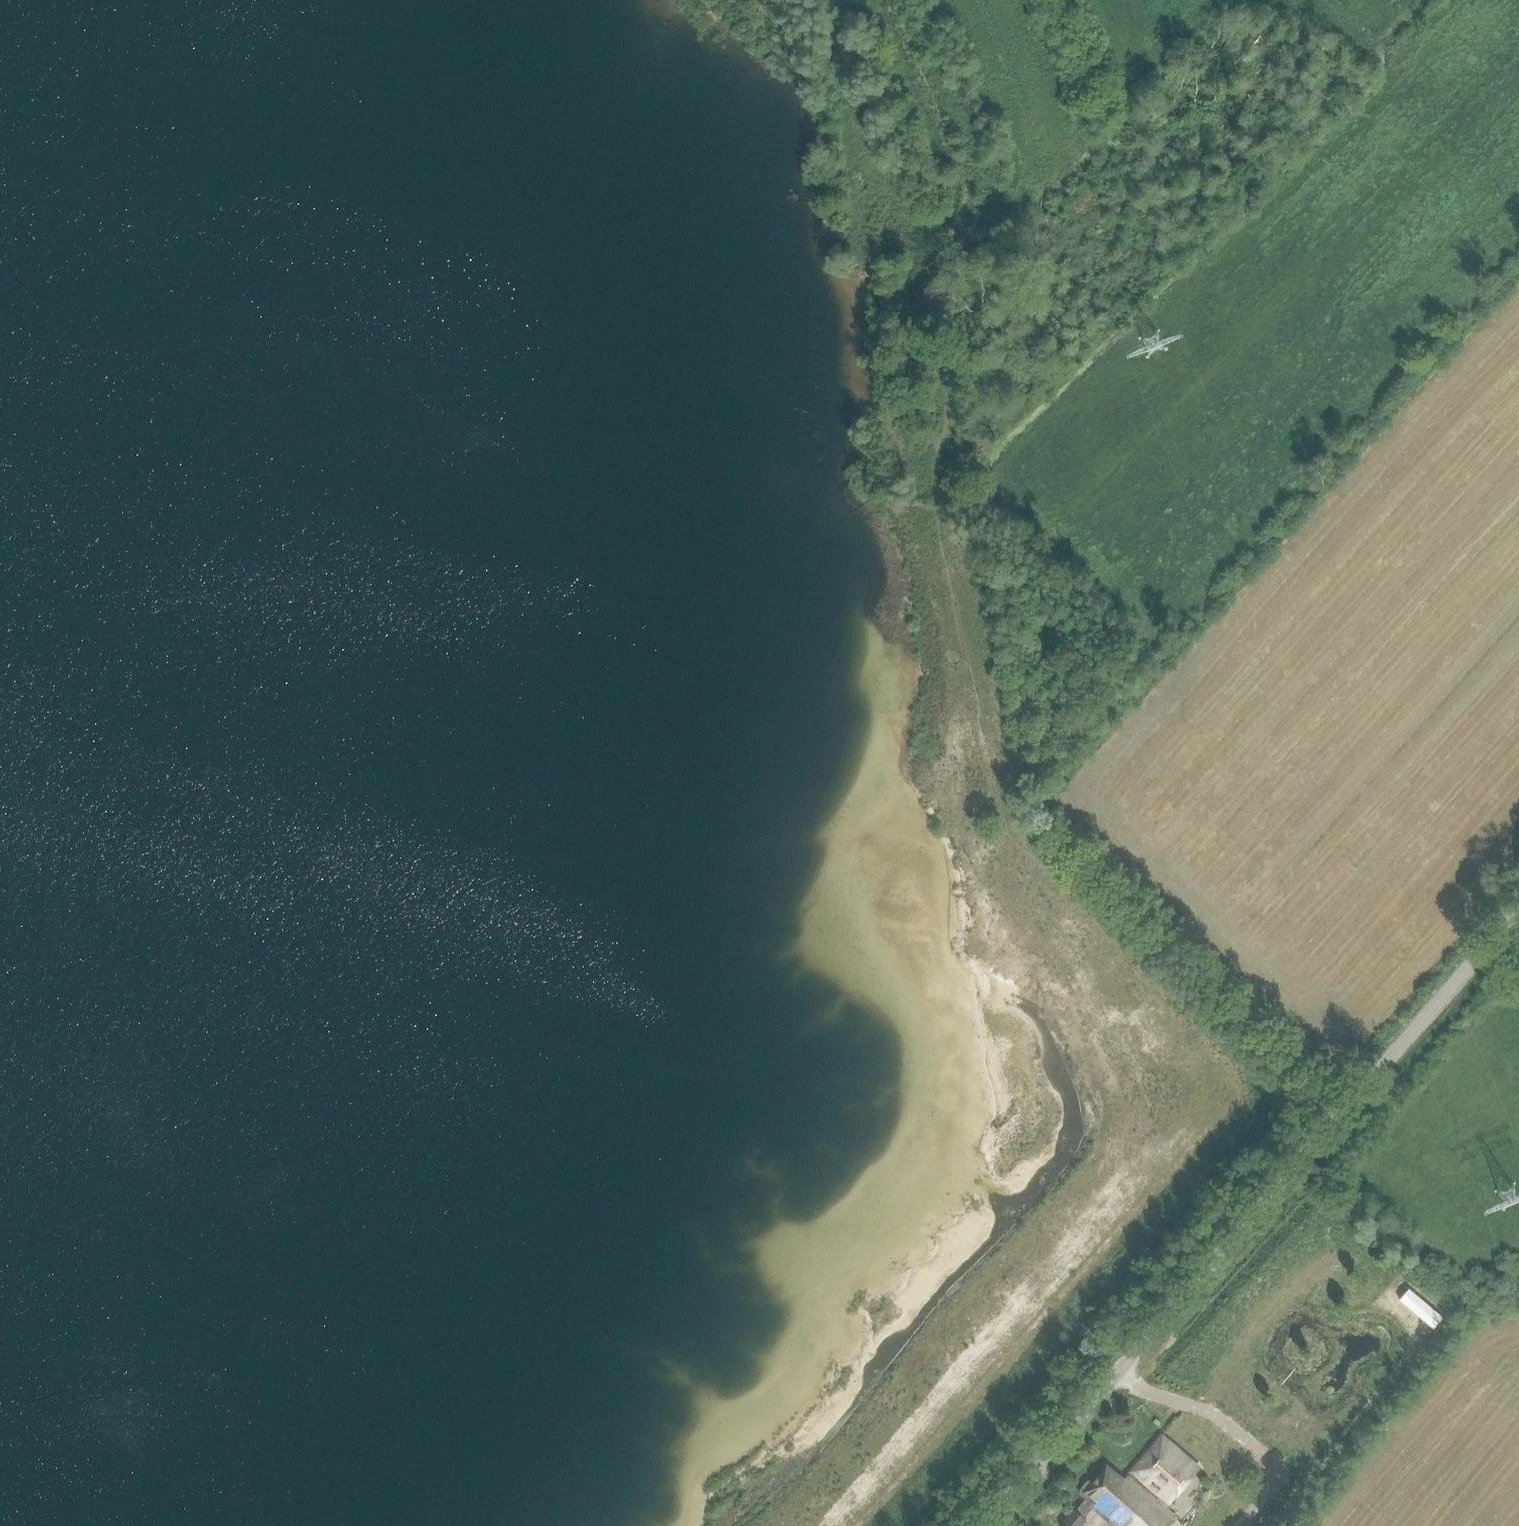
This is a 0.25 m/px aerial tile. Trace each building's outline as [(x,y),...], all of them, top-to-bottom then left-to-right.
[(1177,1519),(1164,1508),(1198,1468),(1161,1436),(1130,1472),(1163,1501),(1162,1503),(1128,1474),(1123,1479),(1108,1467),(1094,1482),(1090,1478),(1078,1492),(1087,1499),(1077,1511),(1075,1510),(1062,1525),(1063,1525),(1082,1525),(1087,1520),(1084,1517),(1094,1508),(1114,1525),(1171,1525),(1177,1519)]
